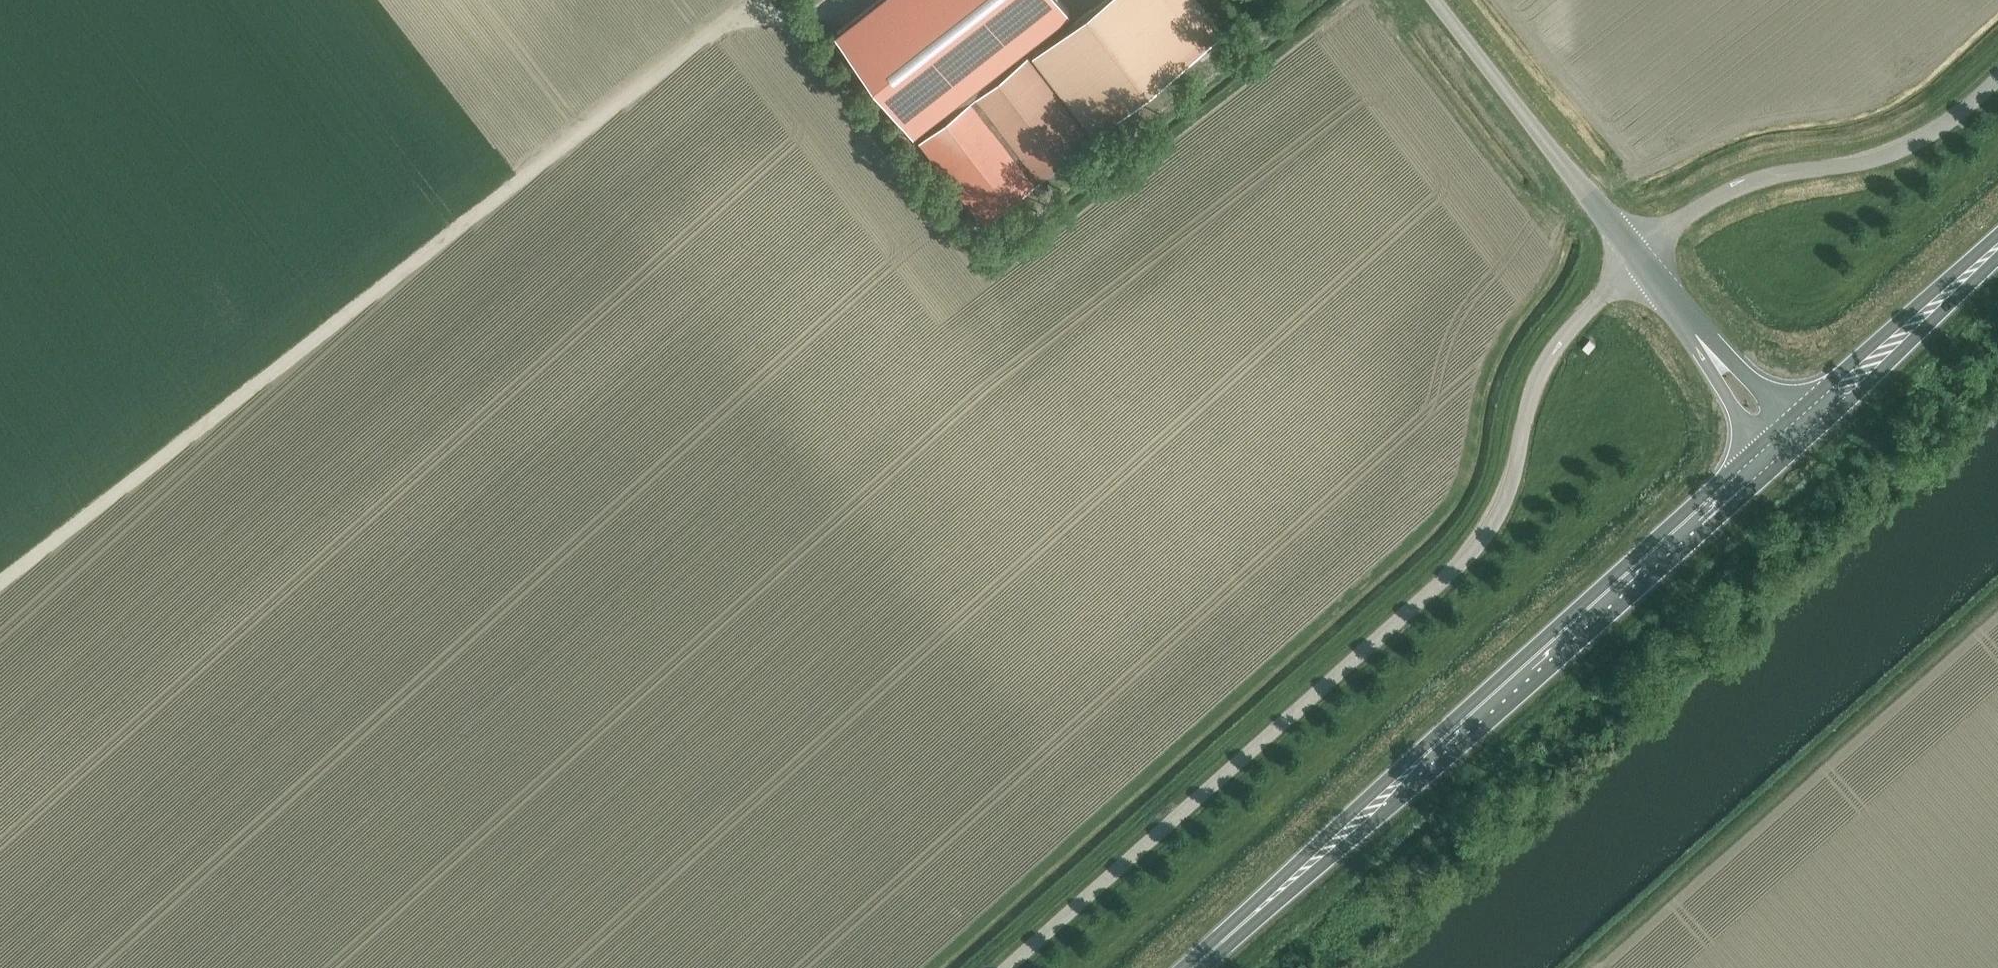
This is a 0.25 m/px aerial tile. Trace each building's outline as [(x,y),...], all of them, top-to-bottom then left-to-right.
[(993,84),(987,76),(1069,13),(1060,0),(877,0),(837,31),(914,132),(939,112),(946,120),(993,84)] [(1034,53),(1096,132),(1222,33),(1196,0),(1102,0),(1034,53)] [(982,220),(1091,136),(1029,57),(993,84),(946,120),(920,140),(982,220)]
